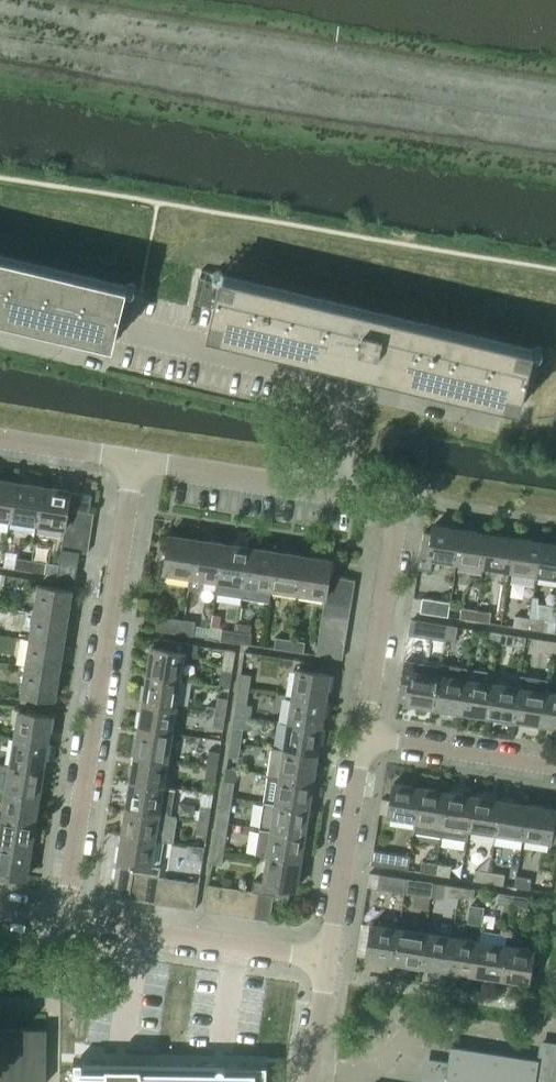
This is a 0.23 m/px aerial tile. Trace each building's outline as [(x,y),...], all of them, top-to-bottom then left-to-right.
[(127,286),(0,256),(0,318),(113,344),(127,286)] [(208,334),(356,369),(520,408),(534,350),(222,275),(220,283),(205,279),(199,303),(214,307),(208,334)] [(17,483),(0,480),(0,518),(11,520),(17,483)] [(39,524),(44,487),(17,483),(11,520),(39,524)] [(70,492),(70,491),(44,487),(39,524),(65,528),(66,524),(68,510),(89,514),(92,495),(70,492)] [(93,514),(89,514),(68,510),(66,524),(91,528),(93,514)] [(89,541),(91,528),(66,524),(65,528),(64,537),(89,541)] [(425,533),(419,569),(431,571),(433,559),(457,563),(462,530),(435,525),(433,534),(425,533)] [(483,567),(488,534),(462,530),(457,563),(483,567)] [(510,571),(515,538),(488,534),(483,567),(510,571)] [(190,576),(196,540),(169,536),(163,572),(190,576)] [(87,554),(89,541),(64,537),(62,550),(79,553),(87,554)] [(536,575),(542,542),(515,538),(510,571),(536,575)] [(196,540),(190,576),(188,589),(201,591),(203,578),(217,580),(223,544),(196,540)] [(542,542),(536,575),(555,578),(555,544),(542,542)] [(242,597),(250,548),(223,544),(217,580),(218,580),(216,593),(242,597)] [(271,588),(277,552),(250,548),(242,597),(269,601),(271,588)] [(76,578),(79,553),(62,550),(58,575),(76,578)] [(298,592),(304,556),(277,552),(271,588),(298,592)] [(325,596),(326,589),(328,576),(331,560),(304,556),(298,592),(325,596)] [(17,557),(15,568),(31,570),(32,560),(17,557)] [(32,560),(31,570),(45,572),(46,562),(32,560)] [(326,589),(353,593),(355,580),(328,576),(326,589)] [(34,614),(67,619),(71,592),(38,587),(34,614)] [(351,606),(353,593),(326,589),(325,596),(324,602),(351,606)] [(423,598),(421,612),(449,616),(451,602),(423,598)] [(349,619),(351,606),(324,602),(323,615),(349,619)] [(475,620),(476,610),(462,608),(460,618),(475,620)] [(476,610),(475,620),(490,622),(491,613),(476,610)] [(63,646),(67,619),(34,614),(30,641),(63,646)] [(182,635),(184,619),(156,615),(155,622),(154,629),(153,631),(182,635)] [(348,632),(349,619),(323,615),(321,628),(348,632)] [(528,629),(529,618),(515,616),(513,626),(528,629)] [(529,618),(528,629),(542,631),(544,621),(529,618)] [(184,619),(182,635),(192,636),(193,627),(194,621),(184,619)] [(445,639),(447,626),(412,620),(410,634),(445,639)] [(209,637),(236,642),(237,631),(223,629),(220,625),(211,624),(209,637)] [(447,626),(445,639),(454,641),(456,627),(447,626)] [(346,645),(348,632),(321,628),(319,641),(346,645)] [(237,631),(236,642),(250,644),(252,633),(237,631)] [(499,644),(500,633),(485,631),(484,641),(499,644)] [(500,633),(499,644),(513,646),(515,635),(500,633)] [(289,651),(291,640),(276,637),(274,648),(289,651)] [(552,652),(554,642),(539,639),(537,650),(552,652)] [(291,640),(289,651),(304,653),(305,642),(291,640)] [(59,673),(63,646),(30,641),(26,668),(59,673)] [(147,675),(180,680),(184,654),(195,655),(197,646),(161,641),(160,649),(151,648),(147,675)] [(344,658),(346,645),(319,641),(317,654),(344,658)] [(407,661),(401,698),(407,699),(407,703),(434,707),(439,675),(440,675),(442,664),(441,664),(440,666),(407,661)] [(439,675),(434,707),(461,711),(466,679),(467,668),(442,664),(440,675),(439,675)] [(54,701),(59,673),(26,668),(22,696),(54,701)] [(466,679),(461,711),(487,715),(492,683),(494,671),(467,668),(466,679)] [(296,670),(292,697),(325,702),(329,675),(296,670)] [(230,688),(232,672),(222,671),(219,686),(230,688)] [(176,706),(180,680),(147,675),(143,701),(176,706)] [(241,675),(238,689),(249,690),(251,676),(241,675)] [(518,687),(514,719),(541,724),(546,691),(548,679),(520,675),(518,687)] [(492,683),(487,715),(514,719),(518,687),(492,683)] [(238,689),(236,703),(247,704),(249,690),(238,689)] [(541,724),(555,726),(555,693),(546,691),(541,724)] [(215,712),(226,714),(228,699),(217,697),(215,712)] [(292,697),(288,724),(321,729),(325,702),(292,697)] [(172,733),(176,706),(143,701),(139,728),(172,733)] [(224,728),(226,714),(215,712),(213,727),(224,728)] [(14,741),(47,745),(51,719),(18,714),(14,741)] [(288,724),(284,750),(317,756),(321,729),(288,724)] [(230,742),(240,744),(243,729),(232,727),(230,742)] [(168,759),(172,733),(139,728),(135,754),(168,759)] [(43,772),(47,745),(14,741),(10,767),(43,772)] [(238,758),(240,744),(230,742),(228,756),(238,758)] [(268,775),(268,776),(280,778),(280,777),(313,782),(317,756),(284,750),(272,749),(268,775)] [(207,765),(218,767),(220,752),(210,750),(207,765)] [(164,786),(168,759),(135,754),(130,780),(164,786)] [(215,781),(218,767),(207,765),(205,780),(215,781)] [(39,798),(43,772),(10,767),(6,793),(39,798)] [(268,776),(264,801),(265,802),(276,803),(276,804),(309,809),(313,782),(280,777),(280,778),(268,776)] [(164,787),(164,786),(130,780),(126,807),(172,814),(173,805),(176,789),(164,787)] [(222,795),(233,797),(235,782),(224,781),(222,795)] [(380,814),(389,815),(389,817),(416,821),(421,788),(394,784),(391,801),(382,799),(380,814)] [(441,837),(448,792),(421,788),(416,821),(414,833),(441,837)] [(469,829),(474,796),(448,792),(441,837),(467,841),(469,829)] [(35,824),(39,798),(6,793),(2,820),(35,824)] [(228,823),(233,797),(222,795),(218,822),(228,823)] [(496,833),(501,800),(474,796),(469,829),(496,833)] [(523,837),(528,804),(501,800),(496,833),(523,837)] [(265,802),(261,828),(272,830),(305,835),(309,809),(276,804),(276,803),(265,802)] [(199,819),(209,820),(211,806),(201,804),(199,819)] [(528,804),(523,837),(550,841),(555,808),(528,804)] [(172,815),(172,814),(126,807),(122,834),(156,839),(155,840),(173,843),(177,816),(172,815)] [(207,835),(209,820),(199,819),(196,833),(207,835)] [(35,824),(2,820),(0,834),(0,847),(31,851),(35,824)] [(224,850),(228,823),(218,822),(214,848),(224,850)] [(261,828),(257,855),(268,857),(301,862),(305,835),(272,830),(261,828)] [(152,865),(155,840),(156,839),(122,834),(114,890),(130,893),(133,873),(146,875),(159,877),(160,866),(152,865)] [(203,862),(205,847),(195,845),(192,860),(203,862)] [(31,851),(0,847),(0,881),(11,883),(13,875),(27,877),(31,851)] [(222,865),(224,850),(214,848),(211,864),(222,865)] [(372,865),(381,866),(409,870),(411,855),(374,850),(372,865)] [(252,879),(250,891),(261,892),(274,894),(274,898),(291,901),(293,888),(297,889),(301,862),(268,857),(264,881),(252,879)] [(435,874),(436,863),(422,861),(420,872),(435,874)] [(436,863),(435,874),(450,876),(451,866),(436,863)] [(489,882),(490,872),(475,870),(474,880),(489,882)] [(490,872),(489,882),(503,884),(505,874),(490,872)] [(142,900),(146,875),(133,873),(130,893),(129,898),(142,900)] [(517,873),(515,886),(533,889),(535,875),(517,873)] [(380,874),(378,888),(405,892),(407,878),(380,874)] [(160,877),(159,877),(146,875),(142,900),(156,902),(160,877)] [(169,904),(173,879),(160,877),(156,902),(169,904)] [(407,878),(405,892),(432,896),(434,882),(418,879),(407,878)] [(182,906),(186,881),(173,879),(169,904),(182,906)] [(186,881),(182,906),(195,908),(199,883),(186,881)] [(208,884),(204,910),(218,912),(221,886),(208,884)] [(459,897),(460,886),(446,884),(444,895),(459,897)] [(221,886),(218,912),(231,914),(235,888),(221,886)] [(460,886),(459,897),(474,900),(475,888),(460,886)] [(235,888),(231,914),(244,916),(248,890),(235,888)] [(248,890),(244,916),(257,918),(261,892),(250,891),(248,890)] [(261,892),(257,918),(270,920),(274,898),(274,894),(261,892)] [(512,906),(514,894),(499,892),(498,903),(512,906)] [(514,894),(512,906),(527,908),(529,897),(514,894)] [(394,960),(399,928),(371,924),(367,956),(394,960)] [(421,964),(426,932),(399,928),(394,960),(421,964)] [(448,968),(453,936),(426,932),(421,964),(448,968)] [(475,973),(479,940),(453,936),(448,968),(475,973)] [(501,977),(506,945),(479,940),(475,973),(501,977)] [(506,945),(501,977),(528,981),(531,965),(533,949),(506,945)] [(533,949),(531,965),(541,967),(543,950),(533,949)] [(46,1029),(0,1028),(0,1081),(45,1081),(46,1029)] [(540,1039),(537,1061),(451,1047),(448,1063),(431,1061),(427,1081),(555,1081),(555,1042),(540,1039)] [(267,1065),(105,1063),(105,1065),(74,1064),(73,1081),(266,1081),(267,1065)]
